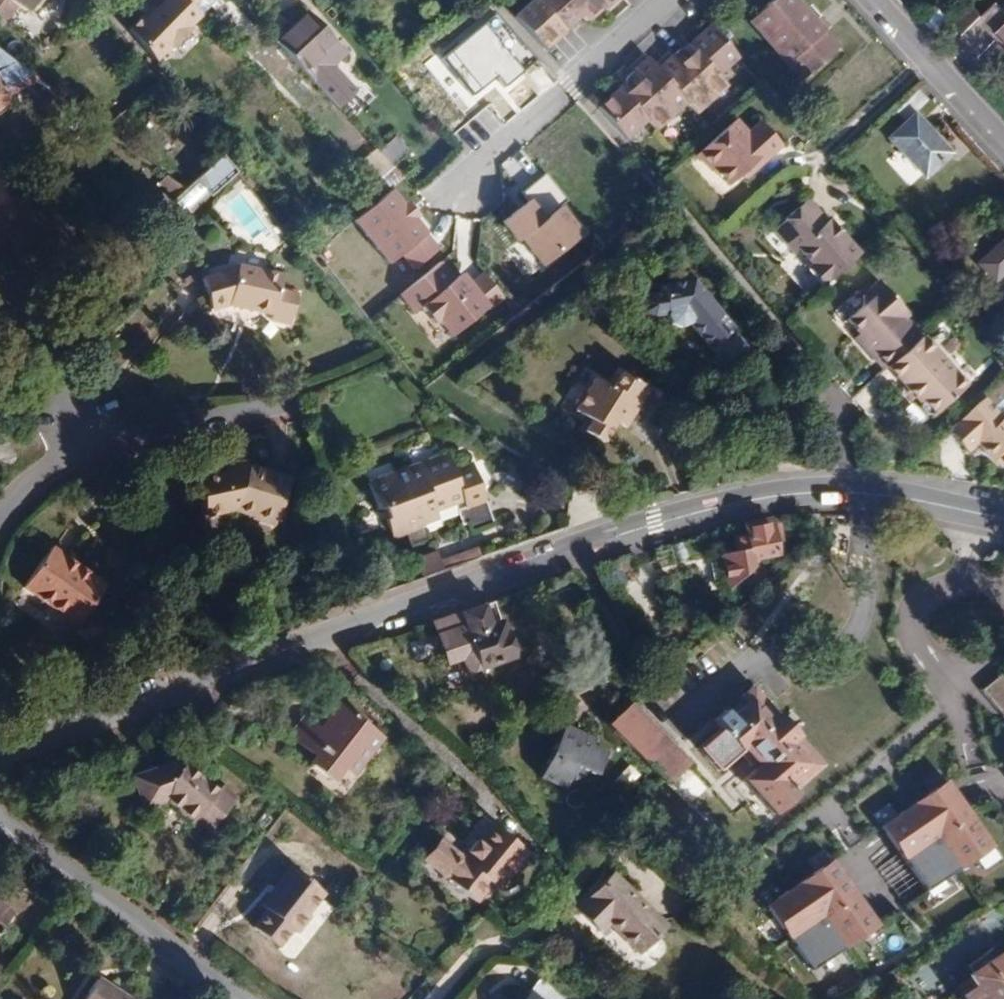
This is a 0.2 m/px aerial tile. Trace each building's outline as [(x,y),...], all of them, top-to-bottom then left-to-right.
[(10,10),(17,0),(0,0),(0,2),(10,10)] [(159,2),(168,11),(180,0),(157,0),(159,2)] [(196,17),(180,0),(168,11),(185,28),(196,17)] [(203,11),(214,0),(193,0),(203,11)] [(523,9),(550,42),(582,15),(575,6),(581,2),(593,15),(610,1),(614,6),(620,0),(534,0),(523,9)] [(826,24),(821,28),(813,18),(817,14),(804,0),(765,0),(749,14),(803,75),(841,41),(826,24)] [(1003,0),(988,0),(959,26),(977,45),(995,28),(1003,38),(1003,0)] [(168,11),(159,2),(148,13),(144,9),(131,22),(157,53),(170,41),(174,45),(187,30),(185,28),(168,11)] [(350,53),(305,13),(274,41),(312,84),(341,111),(360,92),(335,65),(350,53)] [(536,64),(495,14),(440,58),(469,95),(492,77),(503,90),(536,64)] [(654,113),(684,86),(695,97),(724,71),(715,62),(736,43),(711,14),(688,35),(698,45),(683,58),(670,43),(657,55),(645,41),(627,57),(641,73),(628,84),(615,70),(592,91),(621,123),(645,102),(654,113)] [(0,35),(0,46),(23,52),(0,35)] [(24,53),(23,52),(0,46),(0,93),(5,94),(15,83),(11,69),(24,53)] [(467,100),(457,108),(478,137),(488,130),(467,100)] [(765,151),(785,132),(760,105),(749,114),(736,100),(696,137),(714,156),(716,153),(732,171),(744,160),(760,145),(765,151)] [(951,142),(917,106),(891,130),(925,166),(951,142)] [(406,141),(392,126),(378,140),(391,155),(406,141)] [(363,133),(340,154),(378,196),(401,174),(363,133)] [(188,207),(236,163),(217,142),(183,172),(163,158),(155,167),(172,185),(170,188),(188,207)] [(749,165),(765,151),(760,145),(744,160),(749,165)] [(520,194),(528,203),(540,219),(560,203),(562,206),(569,201),(546,173),(520,194)] [(425,233),(386,190),(347,225),(386,269),(401,255),(425,233)] [(863,247),(830,208),(827,211),(809,192),(775,222),(792,242),(798,237),(815,257),(810,263),(824,280),(863,247)] [(528,203),(501,224),(538,269),(583,232),(562,206),(560,203),(540,219),(528,203)] [(439,249),(425,233),(401,255),(415,271),(439,249)] [(815,257),(798,237),(792,242),(810,263),(815,257)] [(993,248),(1003,260),(1003,239),(993,248)] [(292,312),(298,283),(281,279),(284,263),(244,254),(205,265),(214,298),(231,293),(275,302),(274,308),(292,312)] [(456,277),(440,260),(400,296),(415,313),(421,308),(456,277)] [(914,300),(885,267),(870,280),(867,296),(854,309),(864,320),(871,327),(866,333),(890,359),(894,356),(926,391),(925,399),(931,405),(937,404),(939,406),(974,375),(909,305),(914,300)] [(728,317),(688,269),(656,274),(657,280),(643,283),(635,290),(636,301),(647,309),(663,306),(667,316),(678,320),(685,311),(706,336),(728,317)] [(460,274),(456,277),(421,308),(449,340),(487,307),(493,311),(507,299),(483,271),(469,284),(460,274)] [(723,356),(745,337),(728,317),(706,336),(723,356)] [(866,333),(871,327),(864,320),(859,326),(866,333)] [(649,400),(665,373),(637,358),(628,373),(612,364),(602,379),(598,379),(591,390),(593,397),(609,406),(602,418),(622,429),(641,396),(649,400)] [(999,416),(981,394),(945,424),(962,445),(973,437),(990,457),(1003,460),(1003,411),(999,416)] [(495,501),(472,452),(461,457),(456,445),(415,463),(412,457),(377,472),(389,500),(399,495),(404,506),(398,509),(406,526),(434,514),(429,502),(444,496),(456,491),(466,514),(495,501)] [(282,512),(296,472),(257,458),(256,461),(206,473),(213,507),(244,500),(282,512)] [(449,507),(444,496),(429,502),(434,514),(449,507)] [(759,557),(758,545),(782,539),(777,507),(750,512),(752,521),(740,524),(743,539),(725,544),(732,583),(759,557)] [(82,620),(108,580),(54,545),(28,585),(82,620)] [(515,645),(497,596),(440,617),(453,652),(466,647),(472,663),(515,645)] [(1003,719),(1003,669),(979,692),(1003,719)] [(781,712),(758,684),(748,692),(754,700),(756,698),(773,719),(781,712)] [(340,763),(370,725),(355,713),(357,710),(348,703),(346,706),(328,691),(309,715),(297,705),(282,725),(304,743),(298,750),(320,767),(330,755),(340,763)] [(801,736),(781,712),(773,719),(756,698),(754,700),(701,744),(720,766),(746,745),(749,749),(745,752),(755,764),(759,760),(761,764),(745,777),(774,813),(798,793),(795,790),(789,781),(810,764),(792,743),(801,736)] [(690,757),(631,699),(608,720),(668,779),(690,757)] [(599,736),(570,721),(567,728),(595,742),(599,736)] [(599,772),(610,750),(595,742),(567,728),(544,774),(568,786),(581,762),(599,772)] [(825,765),(801,736),(792,743),(810,764),(789,781),(795,790),(825,765)] [(199,813),(218,788),(184,762),(181,765),(175,760),(133,776),(145,807),(169,798),(179,806),(178,808),(193,820),(199,813)] [(990,846),(943,778),(871,828),(930,912),(966,887),(955,870),(990,846)] [(214,826),(234,800),(218,788),(199,813),(214,826)] [(457,851),(443,868),(454,878),(452,881),(480,905),(497,885),(510,870),(519,880),(536,861),(503,831),(489,848),(484,844),(476,854),(481,858),(474,866),(469,861),(457,851)] [(443,868),(457,851),(444,840),(430,857),(443,868)] [(474,866),(481,858),(476,854),(469,861),(474,866)] [(876,924),(832,862),(769,907),(813,969),(876,924)] [(308,916),(323,896),(289,869),(259,908),(267,913),(253,931),(278,951),(293,933),(298,937),(311,919),(308,916)] [(510,870),(497,885),(507,894),(519,880),(510,870)] [(613,873),(577,910),(601,933),(609,925),(639,956),(668,927),(613,873)] [(0,900),(0,922),(11,909),(0,900)] [(986,962),(979,953),(954,973),(961,982),(946,993),(951,998),(1003,998),(1003,947),(986,962)] [(94,974),(77,998),(130,998),(94,974)] [(551,979),(530,998),(571,998),(551,979)]
